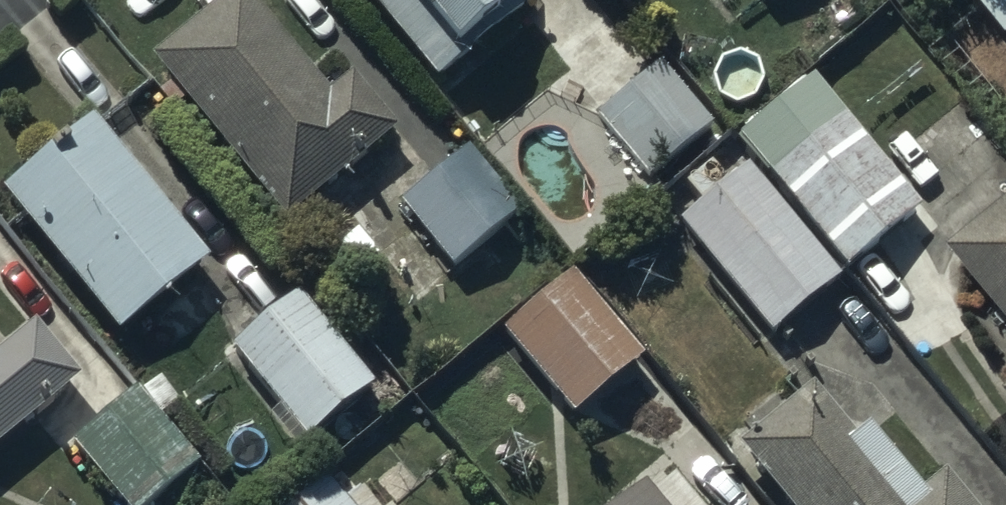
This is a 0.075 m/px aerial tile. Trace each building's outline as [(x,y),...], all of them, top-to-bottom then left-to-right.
[(151,62),(282,225),(394,135),(350,80),(327,98),(248,0),(191,0),(205,18),(151,62)] [(436,86),(530,11),(521,0),(370,0),(436,86)] [(851,15),(872,0),(840,0),(851,15)] [(1005,35),(1005,0),(978,0),(1005,35)] [(660,67),(595,120),(647,184),(712,131),(660,67)] [(846,116),(767,174),(845,273),(919,213),(846,116)] [(93,122),(1,194),(116,339),(207,267),(93,122)] [(465,155),(400,205),(452,271),(516,220),(465,155)] [(701,207),(681,223),(771,338),(841,283),(749,166),(726,184),(712,166),(686,187),(701,207)] [(954,251),(1005,315),(1005,209),(954,251)] [(573,274),(501,333),(571,422),(644,363),(573,274)] [(297,297),(231,349),(305,444),(372,392),(297,297)] [(78,383),(34,329),(0,357),(0,447),(78,383)] [(73,443),(123,504),(155,504),(198,470),(159,422),(179,405),(160,381),(140,397),(136,392),(73,443)] [(740,450),(785,504),(965,504),(943,478),(921,496),(868,430),(843,451),(802,400),(740,450)] [(617,504),(668,504),(648,480),(617,504)] [(327,481),(297,504),(347,504),(327,481)]
